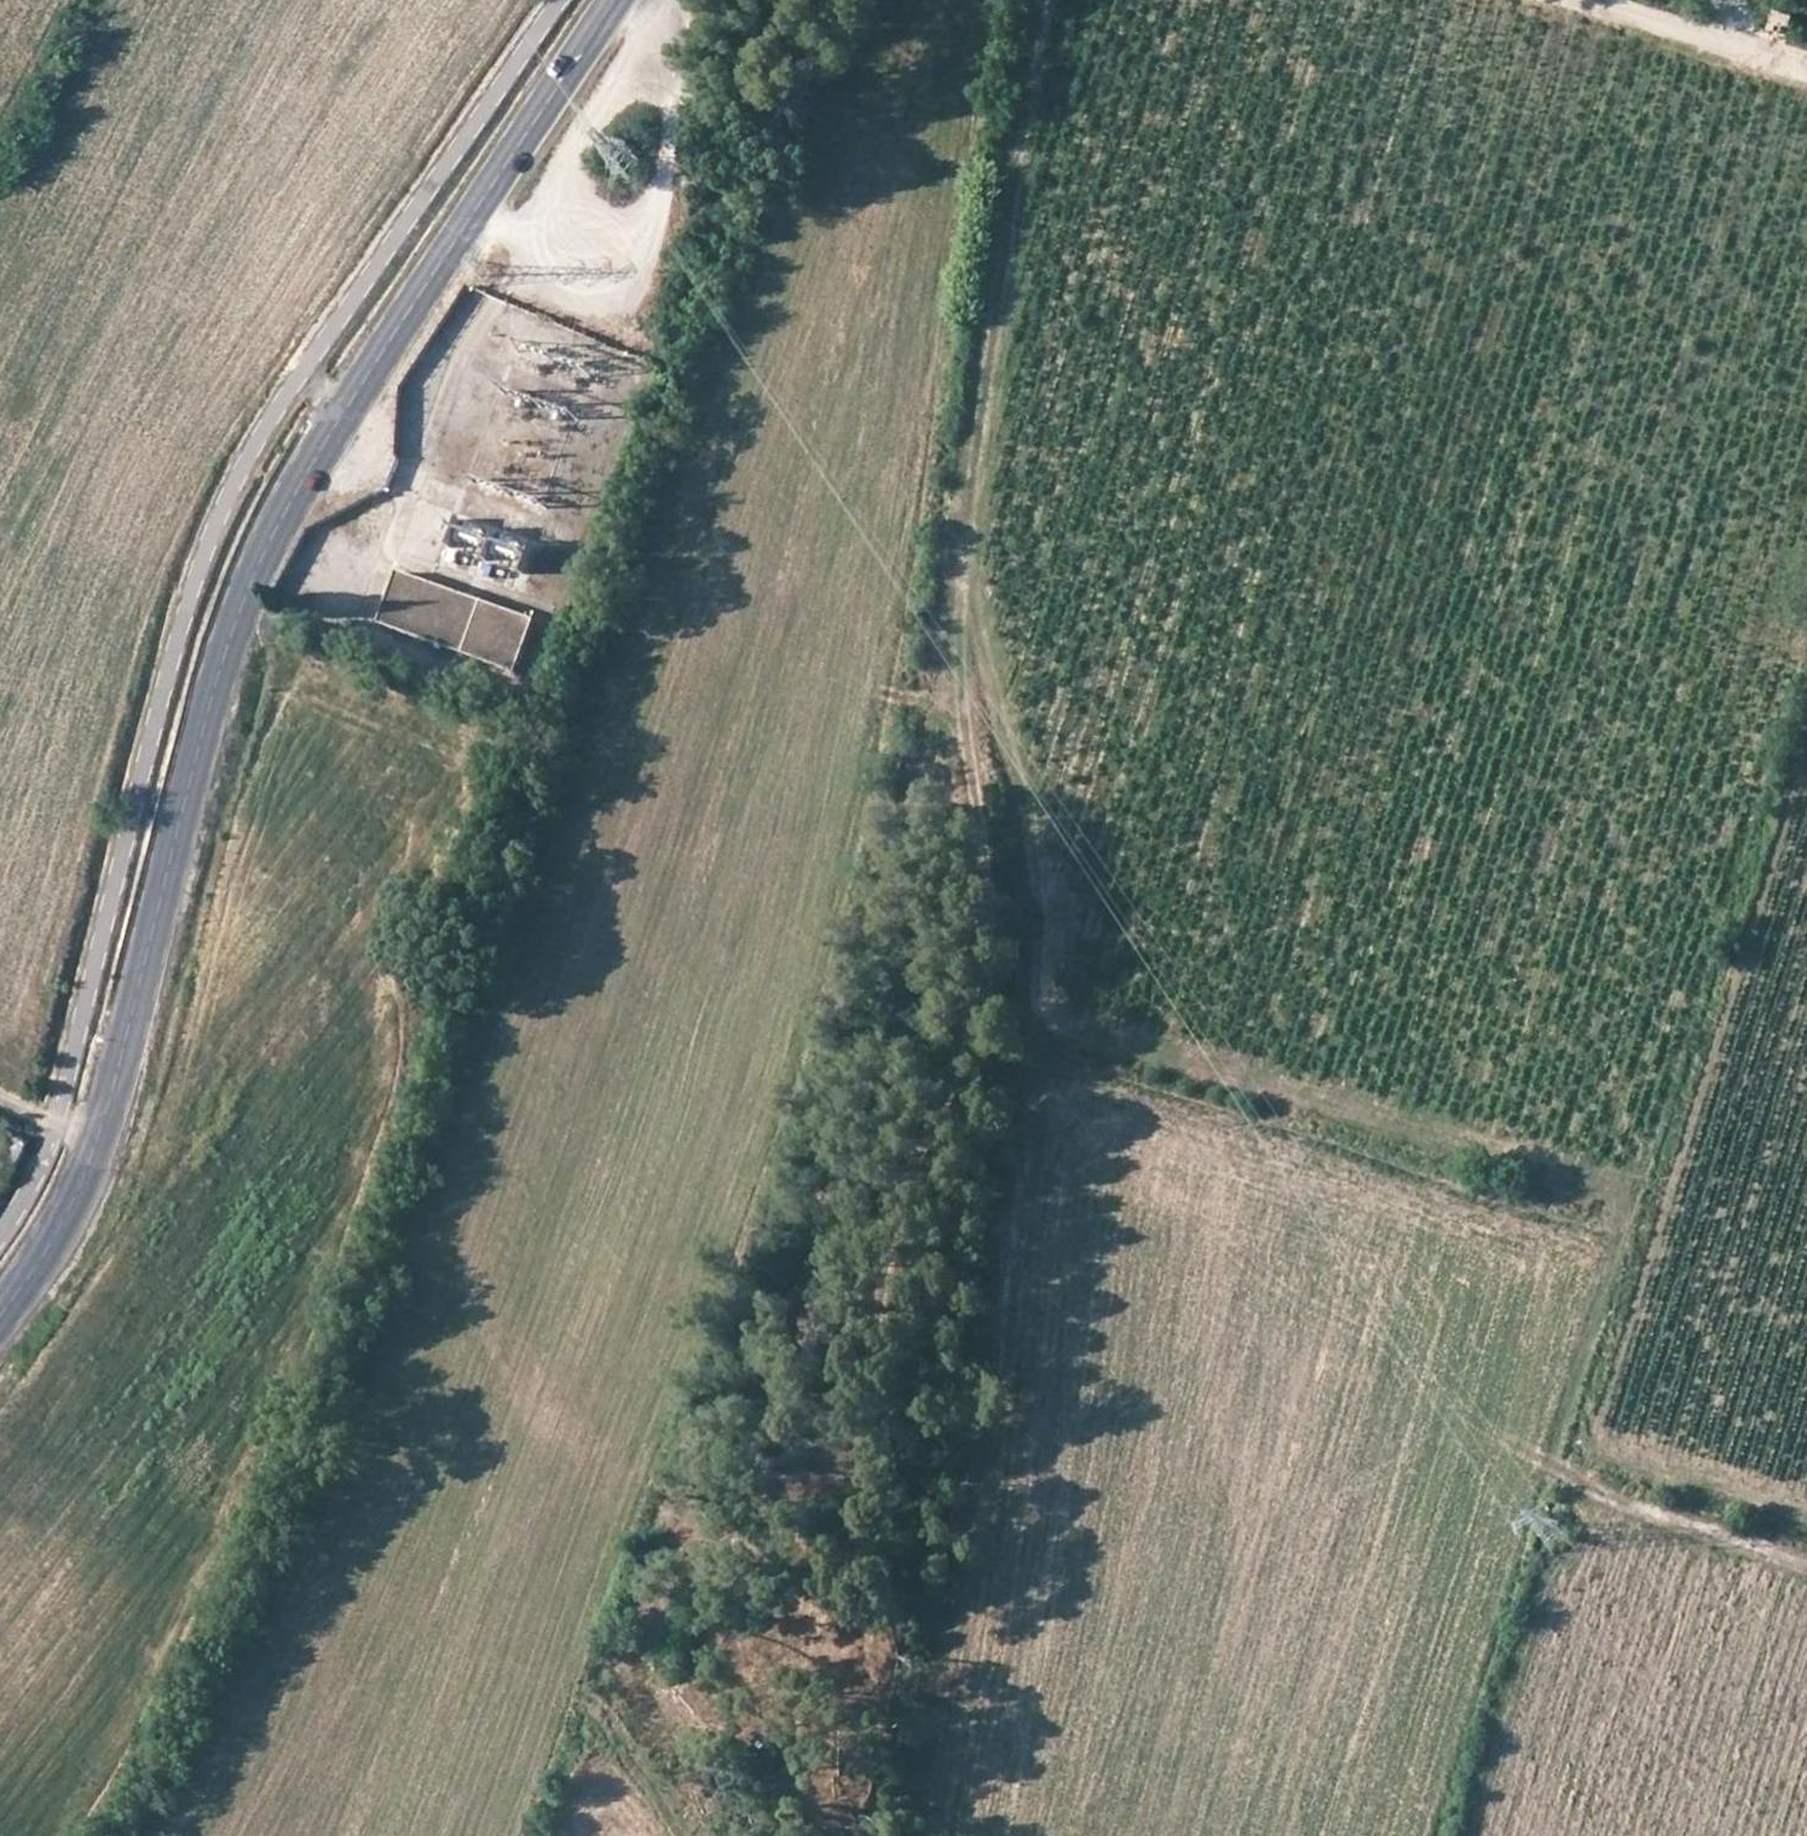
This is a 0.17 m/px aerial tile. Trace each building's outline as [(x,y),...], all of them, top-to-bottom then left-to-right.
[(536,622),(401,573),(382,622),(518,673),(536,622)]
